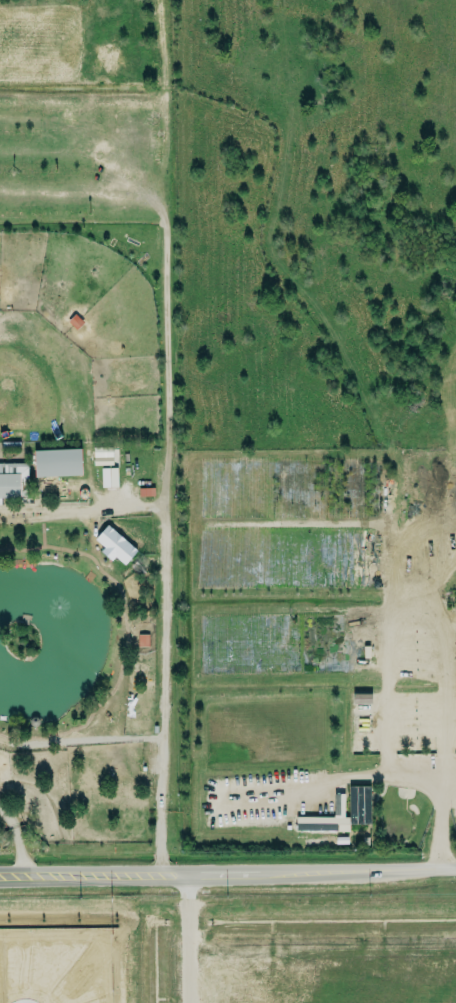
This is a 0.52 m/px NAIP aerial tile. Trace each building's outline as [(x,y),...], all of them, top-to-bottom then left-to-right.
[(113,465),(112,447),(93,447),(93,465),(113,465)] [(32,477),(79,476),(79,449),(32,450),(32,477)] [(17,499),(17,484),(25,484),(25,464),(0,464),(0,499),(17,499)] [(117,468),(102,468),(102,488),(117,487),(117,468)] [(137,551),(108,525),(95,539),(124,565),(137,551)] [(138,647),(149,647),(148,634),(138,635),(138,647)] [(353,704),(370,704),(370,694),(353,694),(353,704)] [(111,774),(123,774),(123,764),(111,764),(111,774)] [(369,824),(369,786),(348,786),(348,824),(369,824)]
